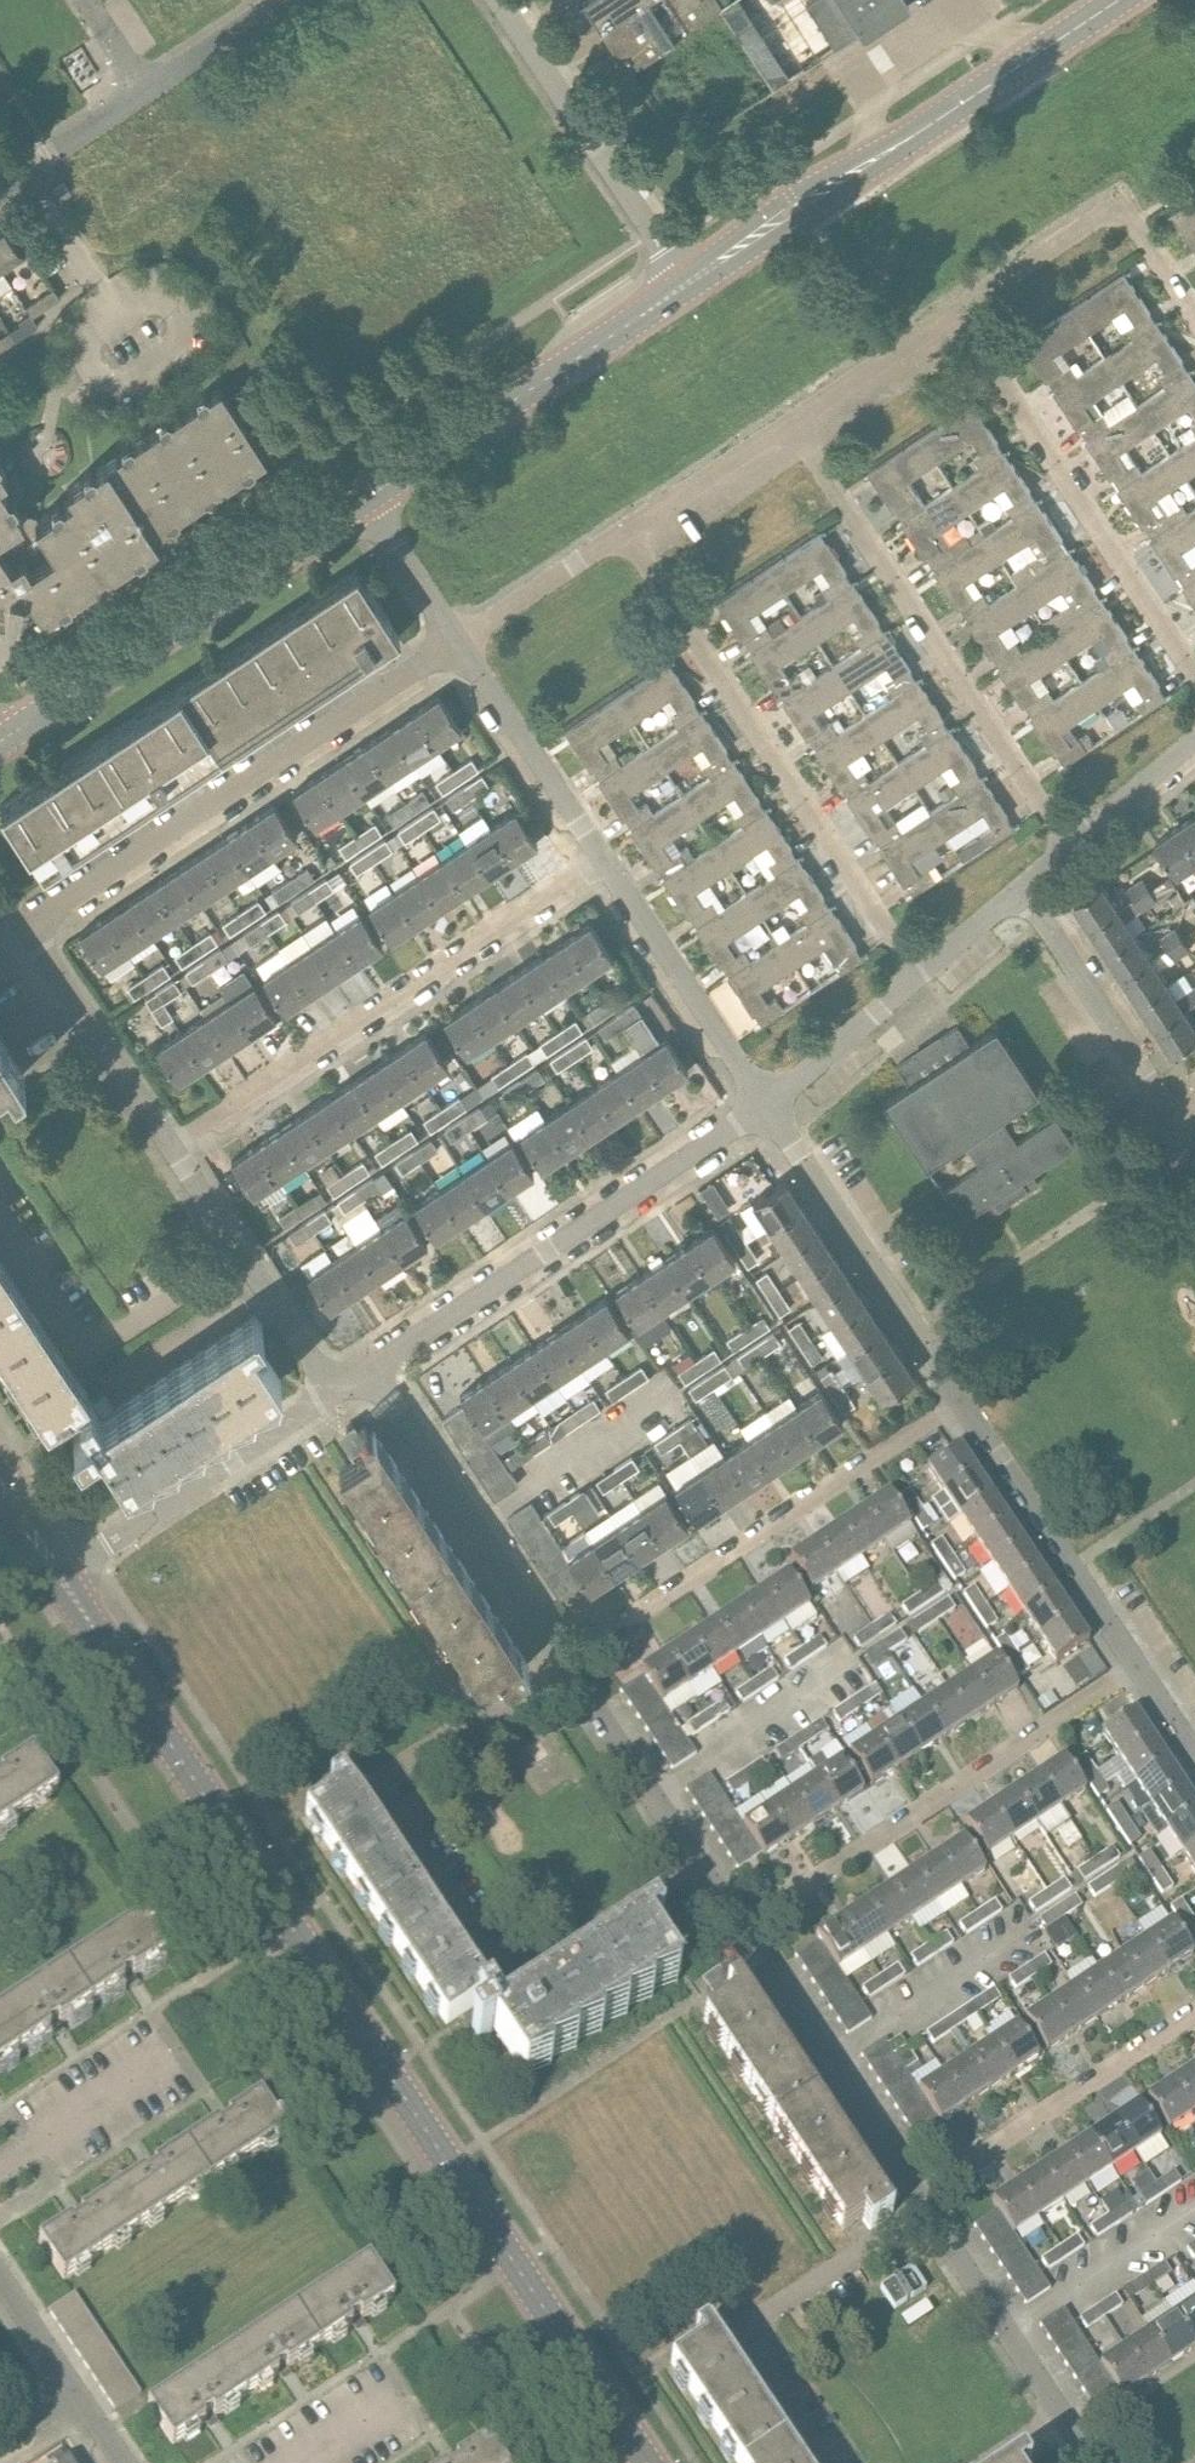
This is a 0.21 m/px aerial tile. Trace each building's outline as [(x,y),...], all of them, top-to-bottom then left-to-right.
[(640,0),(582,0),(600,26),(640,0)] [(721,5),(718,0),(640,0),(600,26),(627,68),(628,67),(721,5)] [(804,4),(832,48),(859,29),(897,5),(904,0),(810,0),(804,4)] [(60,199),(70,192),(63,182),(53,189),(60,199)] [(1172,212),(1194,248),(1194,197),(1172,212)] [(2,271),(37,248),(15,216),(3,223),(3,222),(0,224),(0,268),(2,271)] [(1074,306),(1091,331),(1125,308),(1134,321),(1126,327),(1133,337),(1156,323),(1149,312),(1150,311),(1125,273),(1074,306)] [(30,314),(32,317),(60,299),(53,289),(25,307),(30,314)] [(1054,390),(1084,370),(1077,359),(1070,364),(1061,350),(1091,331),(1074,306),(1021,341),(1046,380),(1049,379),(1054,390)] [(21,324),(10,331),(16,339),(27,332),(38,325),(32,317),(30,314),(19,321),(21,324)] [(1150,397),(1189,371),(1157,322),(1156,323),(1133,337),(1107,355),(1123,379),(1149,362),(1158,376),(1143,386),(1150,397)] [(16,339),(10,331),(0,337),(0,350),(16,339)] [(1087,437),(1116,419),(1110,410),(1104,414),(1094,399),(1123,379),(1107,355),(1084,370),(1054,390),(1052,390),(1079,429),(1081,427),(1087,437)] [(1156,428),(1190,406),(1194,413),(1194,380),(1189,371),(1150,397),(1140,403),(1156,428)] [(5,604),(4,609),(5,611),(16,613),(17,612),(18,607),(27,609),(35,603),(43,615),(158,539),(153,531),(168,521),(266,456),(220,387),(67,488),(72,496),(38,519),(35,515),(25,514),(22,516),(0,483),(0,603),(5,604)] [(920,438),(936,462),(974,437),(983,450),(975,456),(982,467),(1004,453),(997,443),(999,441),(973,403),(920,438)] [(1120,486),(1148,468),(1141,457),(1136,461),(1127,447),(1156,428),(1140,403),(1116,419),(1087,437),(1085,439),(1111,478),(1113,476),(1120,486)] [(1191,425),(1179,432),(1186,443),(1194,437),(1194,421),(1191,425)] [(1188,477),(1194,472),(1194,437),(1186,443),(1172,452),(1188,477)] [(903,519),(925,505),(909,480),(936,462),(920,438),(869,472),(895,510),(897,509),(903,519)] [(1004,523),(1036,502),(1029,492),(1031,490),(1006,452),(1004,453),(982,467),(954,485),(970,510),(997,492),(1007,506),(997,512),(1004,523)] [(1152,535),(1181,516),(1175,507),(1168,512),(1158,496),(1188,477),(1172,452),(1148,468),(1120,486),(1118,488),(1143,527),(1145,525),(1152,535)] [(936,568),(957,553),(941,529),(970,510),(954,485),(925,505),(903,519),(901,521),(927,559),(929,558),(936,568)] [(1040,569),(1068,551),(1062,541),(1064,539),(1038,500),(1036,502),(1004,523),(986,534),(1002,559),(1030,540),(1039,554),(1033,558),(1040,569)] [(1194,577),(1194,553),(1190,546),(1194,543),(1194,507),(1181,516),(1152,535),(1150,537),(1176,576),(1178,574),(1184,584),(1194,577)] [(820,603),(850,583),(844,573),(846,571),(820,533),(768,567),(784,592),(811,574),(820,588),(813,592),(820,603)] [(968,617),(995,599),(987,588),(982,591),(973,578),(1002,559),(986,534),(957,553),(936,568),(934,569),(959,608),(961,607),(968,617)] [(1021,582),(1037,606),(1070,584),(1079,597),(1071,603),(1078,614),(1101,600),(1094,590),(1096,588),(1070,549),(1068,551),(1040,569),(1021,582)] [(750,649),(779,630),(772,619),(767,622),(758,609),(784,592),(768,567),(716,602),(741,640),(743,639),(750,649)] [(197,779),(192,771),(366,656),(398,635),(399,634),(391,622),(356,569),(179,685),(0,804),(0,805),(30,850),(43,870),(64,856),(163,790),(168,798),(197,779)] [(1184,584),(1182,586),(1194,605),(1194,577),(1184,584)] [(861,646),(883,632),(876,622),(878,620),(852,581),(850,583),(820,603),(801,616),(817,640),(853,617),(861,630),(854,636),(861,646)] [(1000,666),(1022,651),(1006,626),(1037,606),(1021,582),(995,599),(968,617),(966,618),(992,657),(994,656),(1000,666)] [(1102,669),(1133,649),(1126,639),(1128,637),(1103,598),(1101,600),(1078,614),(1051,631),(1067,656),(1094,639),(1103,652),(1095,658),(1102,669)] [(782,698),(805,683),(798,673),(789,678),(780,664),(817,640),(801,616),(779,630),(750,649),(748,650),(774,689),(776,688),(782,698)] [(893,695),(915,681),(908,671),(910,669),(885,630),(883,632),(861,646),(834,664),(850,689),(885,666),(894,679),(886,685),(893,695)] [(1033,715),(1063,694),(1056,683),(1047,689),(1038,675),(1067,656),(1051,631),(1022,651),(1000,666),(998,667),(1024,706),(1026,705),(1033,715)] [(1127,687),(1144,713),(1166,698),(1159,687),(1161,686),(1135,647),(1133,649),(1102,669),(1083,681),(1099,705),(1127,687)] [(617,696),(634,721),(669,698),(677,711),(670,716),(677,727),(699,712),(692,702),(694,701),(668,662),(617,696)] [(815,747),(837,732),(830,721),(822,727),(813,713),(850,689),(834,664),(805,683),(782,698),(780,699),(806,738),(808,737),(815,747)] [(926,744),(947,730),(941,720),(943,718),(917,679),(915,681),(893,695),(866,713),(882,738),(917,715),(926,728),(918,733),(926,744)] [(1066,765),(1088,750),(1087,749),(1094,744),(1087,733),(1079,737),(1070,724),(1099,705),(1083,681),(1063,694),(1033,715),(1031,716),(1056,755),(1058,754),(1066,765)] [(415,711),(437,744),(461,728),(440,695),(415,711)] [(599,779),(621,764),(614,754),(606,759),(597,746),(634,721),(617,696),(564,731),(590,770),(592,769),(599,779)] [(1128,721),(1121,709),(1108,717),(1116,729),(1128,721)] [(412,760),(437,744),(415,711),(390,727),(412,760)] [(709,776),(731,761),(724,751),(726,750),(701,711),(699,712),(677,727),(649,745),(666,770),(693,752),(709,776)] [(847,796),(869,781),(862,770),(854,775),(845,762),(882,738),(866,713),(837,732),(815,747),(813,748),(838,787),(840,786),(847,796)] [(388,776),(412,760),(390,727),(366,743),(388,776)] [(898,762),(914,787),(942,769),(951,782),(923,800),(930,811),(980,779),(973,769),(975,767),(949,728),(947,730),(926,744),(898,762)] [(363,792),(388,776),(366,743),(341,759),(363,792)] [(631,828),(653,813),(646,803),(638,808),(629,795),(666,770),(649,745),(621,764),(599,779),(596,780),(622,819),(624,818),(631,828)] [(452,771),(460,782),(479,769),(471,758),(452,771)] [(339,809),(363,792),(341,759),(317,776),(339,809)] [(742,824),(763,810),(757,800),(759,799),(733,760),(731,761),(709,776),(683,793),(699,818),(734,795),(743,809),(735,814),(742,824)] [(879,845),(912,823),(904,812),(898,816),(890,803),(914,787),(898,762),(869,781),(847,796),(845,797),(871,836),(873,835),(879,845)] [(443,793),(460,782),(452,771),(435,782),(443,793)] [(464,786),(471,797),(489,786),(482,775),(464,786)] [(314,825),(339,809),(317,776),(292,792),(314,825)] [(930,811),(948,835),(982,812),(991,826),(983,831),(991,843),(1013,828),(1005,817),(1007,816),(982,777),(980,779),(930,811)] [(453,809),(471,797),(464,786),(446,798),(453,809)] [(405,802),(413,813),(430,802),(423,791),(405,802)] [(663,877),(694,856),(687,846),(671,857),(662,843),(699,818),(683,793),(653,813),(631,828),(629,829),(654,868),(657,866),(663,877)] [(394,825),(413,813),(405,802),(387,814),(394,825)] [(250,820),(272,853),(297,837),(275,804),(250,820)] [(415,819),(423,830),(441,818),(434,807),(415,819)] [(773,873),(796,859),(789,849),(791,848),(766,809),(763,810),(742,824),(716,841),(733,866),(766,844),(775,858),(767,863),(773,873)] [(491,826),(513,859),(538,843),(516,810),(491,826)] [(912,895),(935,880),(927,868),(919,873),(910,859),(948,835),(930,811),(912,823),(879,845),(877,846),(903,885),(905,884),(912,895)] [(1194,849),(1194,816),(1179,827),(1194,849)] [(405,842),(423,830),(415,819),(397,830),(405,842)] [(248,869),(272,853),(250,820),(226,836),(248,869)] [(356,835),(363,846),(382,833),(375,822),(356,835)] [(489,876),(513,859),(491,826),(467,843),(489,876)] [(1194,863),(1194,849),(1179,827),(1156,842),(1178,875),(1194,863)] [(346,857),(363,846),(356,835),(339,846),(346,857)] [(223,885),(248,869),(226,836),(201,852),(223,885)] [(367,851),(374,862),(393,850),(385,839),(367,851)] [(696,926),(718,910),(711,900),(703,906),(694,892),(733,866),(716,841),(694,856),(663,877),(661,878),(687,917),(689,915),(696,926)] [(464,892),(489,876),(467,843),(442,859),(464,892)] [(357,873),(374,862),(367,851),(349,862),(357,873)] [(199,901),(223,885),(201,852),(177,868),(199,901)] [(806,922),(828,908),(821,898),(824,897),(798,858),(796,859),(773,873),(747,891),(764,916),(798,893),(807,907),(799,912),(806,922)] [(440,908),(464,892),(442,859),(418,875),(440,908)] [(289,879),(296,890),(314,878),(307,867),(289,879)] [(175,917),(199,901),(177,868),(153,885),(175,917)] [(1109,951),(1136,933),(1127,920),(1143,910),(1178,886),(1170,874),(1150,888),(1135,899),(1119,909),(1092,926),(1109,951)] [(415,924),(440,908),(418,875),(393,891),(415,924)] [(309,889),(316,900),(334,888),(327,877),(309,889)] [(1135,899),(1150,888),(1143,877),(1128,887),(1135,899)] [(278,902),(296,890),(289,879),(271,891),(278,902)] [(1092,926),(1119,909),(1103,884),(1076,902),(1092,926)] [(150,934),(175,917),(153,885),(128,901),(150,934)] [(298,912),(316,900),(309,889),(291,901),(298,912)] [(391,940),(415,924),(393,891),(369,907),(391,940)] [(728,974),(750,959),(744,949),(736,955),(726,941),(764,916),(747,891),(718,910),(696,926),(694,927),(719,966),(721,964),(728,974)] [(1175,908),(1187,900),(1181,891),(1169,898),(1175,908)] [(241,911),(248,922),(266,911),(259,900),(241,911)] [(126,950),(150,934),(128,901),(104,917),(126,950)] [(839,972),(861,958),(854,947),(856,946),(830,907),(828,908),(806,922),(779,940),(796,965),(831,942),(841,956),(832,961),(839,972)] [(261,921),(268,932),(286,920),(279,909),(261,921)] [(229,934),(248,922),(241,911),(222,924),(229,934)] [(336,929),(358,962),(383,946),(361,913),(336,929)] [(102,966),(126,950),(104,917),(80,933),(102,966)] [(250,944),(268,932),(261,921),(243,933),(250,944)] [(566,939),(588,972),(612,956),(591,923),(566,939)] [(1168,948),(1183,938),(1176,926),(1160,937),(1168,948)] [(334,978),(358,962),(336,929),(312,945),(334,978)] [(192,944),(200,955),(218,942),(210,931),(192,944)] [(1125,976),(1152,958),(1136,933),(1109,951),(1125,976)] [(1175,959),(1191,949),(1183,938),(1168,948),(1175,959)] [(563,988),(588,972),(566,939),(542,955),(563,988)] [(761,1024),(784,1009),(767,984),(796,965),(779,940),(750,959),(728,974),(726,976),(752,1015),(754,1013),(761,1024)] [(182,967),(200,955),(192,944),(174,956),(182,967)] [(309,994),(334,978),(312,945),(287,961),(309,994)] [(203,960),(210,971),(228,959),(221,948),(203,960)] [(539,1004),(563,988),(542,955),(517,972),(539,1004)] [(1142,1001),(1169,983),(1152,958),(1125,976),(1142,1001)] [(192,983),(210,971),(203,960),(185,971),(192,983)] [(284,1011),(309,994),(287,961),(263,978),(284,1011)] [(145,975),(153,985),(170,974),(163,963),(145,975)] [(514,1021),(539,1004),(517,972),(493,988),(514,1021)] [(134,997),(153,985),(145,975),(127,987),(134,997)] [(157,991),(164,1001),(181,990),(174,979),(157,991)] [(230,999),(252,1032),(276,1016),(255,983),(230,999)] [(1185,1008),(1194,1001),(1194,984),(1177,996),(1169,983),(1142,1001),(1158,1026),(1185,1008)] [(490,1037),(514,1021),(493,988),(468,1004),(490,1037)] [(605,999),(613,1011),(631,999),(623,988),(605,999)] [(152,1009),(164,1001),(157,991),(145,999),(152,1009)] [(227,1049),(252,1032),(230,999),(206,1016),(227,1049)] [(595,1022),(613,1011),(605,999),(587,1011),(595,1022)] [(162,1024),(173,1016),(164,1001),(152,1009),(162,1024)] [(465,1053),(490,1037),(468,1004),(444,1020),(465,1053)] [(641,1015),(634,1004),(616,1016),(623,1027),(624,1026),(641,1015)] [(1194,1037),(1194,1022),(1185,1008),(1158,1026),(1175,1051),(1194,1037)] [(660,1043),(641,1015),(624,1026),(642,1054),(664,1087),(688,1071),(667,1038),(660,1043)] [(203,1065),(227,1049),(206,1016),(181,1032),(203,1065)] [(623,1027),(616,1016),(598,1028),(605,1039),(623,1027)] [(556,1032),(564,1043),(582,1031),(575,1020),(556,1032)] [(957,1026),(897,1067),(908,1086),(883,1103),(926,1167),(964,1142),(980,1166),(942,1191),(961,1220),(982,1206),(988,1215),(1037,1182),(1031,1173),(1073,1145),(1054,1117),(1017,1142),(1001,1117),(1038,1093),(995,1028),(969,1045),(957,1026)] [(178,1081),(203,1065),(181,1032),(156,1048),(178,1081)] [(402,1048),(424,1081),(448,1065),(426,1032),(402,1048)] [(547,1054),(564,1043),(556,1032),(539,1043),(547,1054)] [(568,1048),(575,1059),(593,1047),(586,1036),(568,1048)] [(0,1037),(0,1084),(3,1081),(6,1085),(24,1073),(0,1037)] [(399,1097),(424,1081),(402,1048),(377,1065),(399,1097)] [(557,1071),(575,1059),(568,1048),(550,1059),(557,1071)] [(508,1064),(515,1075),(534,1063),(527,1052),(508,1064)] [(639,1103),(664,1087),(642,1054),(618,1070),(639,1103)] [(498,1086),(515,1075),(508,1064),(491,1076),(498,1086)] [(375,1113),(399,1097),(377,1065),(353,1080),(375,1113)] [(520,1080),(527,1090),(545,1079),(538,1068),(520,1080)] [(615,1120),(639,1103),(618,1070),(593,1087),(615,1120)] [(351,1129),(375,1113),(353,1080),(329,1096),(351,1129)] [(509,1102),(527,1090),(520,1080),(502,1091),(509,1102)] [(590,1136),(615,1120),(593,1087),(569,1103),(590,1136)] [(326,1146),(351,1129),(329,1096),(304,1113),(326,1146)] [(441,1109),(448,1120),(467,1107),(459,1096),(441,1109)] [(566,1152),(590,1136),(569,1103),(544,1119),(566,1152)] [(462,1118),(469,1129),(487,1117),(480,1106),(462,1118)] [(431,1131),(448,1120),(441,1109),(423,1120),(431,1131)] [(302,1162),(326,1146),(304,1113),(280,1129),(302,1162)] [(451,1141),(469,1129),(462,1118),(444,1130),(451,1141)] [(542,1168),(566,1152),(544,1119),(520,1135),(542,1168)] [(277,1178),(302,1162),(280,1129),(256,1145),(277,1178)] [(393,1141),(400,1152),(418,1140),(411,1129),(393,1141)] [(376,1168),(400,1152),(393,1141),(389,1135),(371,1146),(375,1152),(369,1157),(376,1168)] [(413,1151),(420,1161),(438,1150),(431,1139),(413,1151)] [(487,1156),(509,1189),(534,1173),(512,1140),(487,1156)] [(253,1194),(277,1178),(256,1145),(231,1161),(253,1194)] [(403,1173),(420,1161),(413,1151),(395,1162),(403,1173)] [(485,1206),(509,1189),(487,1156),(463,1173),(485,1206)] [(344,1173),(352,1184),(370,1172),(363,1161),(344,1173)] [(334,1196),(352,1184),(344,1173),(327,1185),(334,1196)] [(460,1222),(485,1206),(463,1173),(438,1189),(460,1222)] [(355,1189),(362,1200),(380,1188),(373,1177),(355,1189)] [(768,1227),(801,1205),(784,1180),(752,1202),(768,1227)] [(345,1212),(362,1200),(355,1189),(337,1201),(345,1212)] [(436,1238),(460,1222),(438,1189),(414,1205),(436,1238)] [(296,1205),(303,1216),(321,1204),(314,1193),(296,1205)] [(285,1228),(303,1216),(296,1205),(278,1217),(285,1228)] [(784,1251),(817,1229),(801,1205),(768,1227),(784,1251)] [(307,1221),(314,1232),(332,1220),(324,1209),(307,1221)] [(381,1228),(403,1260),(428,1244),(406,1211),(381,1228)] [(378,1277),(403,1260),(381,1228),(375,1219),(350,1235),(352,1237),(378,1277)] [(296,1244),(314,1232),(307,1221),(289,1233),(296,1244)] [(736,1249),(747,1242),(735,1224),(724,1231),(736,1249)] [(711,1277),(736,1260),(713,1227),(689,1243),(711,1277)] [(800,1275),(833,1254),(817,1229),(784,1251),(800,1275)] [(354,1293),(378,1277),(352,1237),(328,1253),(354,1293)] [(747,1267),(759,1260),(747,1242),(736,1249),(747,1267)] [(686,1293),(711,1277),(689,1243),(664,1259),(686,1293)] [(329,1309),(354,1293),(328,1253),(316,1261),(320,1267),(308,1276),(329,1309)] [(816,1300),(849,1278),(833,1254),(800,1275),(816,1300)] [(662,1309),(686,1293),(664,1259),(640,1276),(662,1309)] [(90,1397),(44,1327),(0,1260),(0,1352),(47,1424),(64,1414),(78,1404),(89,1420),(72,1431),(80,1443),(97,1432),(125,1475),(227,1408),(278,1374),(252,1333),(263,1326),(256,1315),(116,1406),(104,1388),(90,1397)] [(768,1298),(779,1290),(767,1272),(756,1279),(768,1298)] [(637,1325),(662,1309),(640,1276),(615,1292),(637,1325)] [(832,1324),(866,1303),(849,1278),(816,1300),(832,1324)] [(788,1309),(790,1308),(779,1290),(768,1298),(783,1322),(792,1316),(788,1309)] [(605,1347),(629,1331),(607,1297),(582,1314),(605,1347)] [(849,1349),(881,1327),(866,1303),(832,1324),(849,1349)] [(580,1363),(605,1347),(582,1314),(558,1330),(580,1363)] [(745,1327),(752,1338),(769,1327),(762,1316),(745,1327)] [(800,1346),(811,1338),(799,1321),(788,1328),(800,1346)] [(734,1351),(752,1338),(745,1327),(726,1340),(734,1351)] [(865,1373),(898,1353),(881,1327),(849,1349),(865,1373)] [(556,1379),(580,1363),(558,1330),(533,1346),(556,1379)] [(763,1355),(781,1343),(773,1332),(755,1344),(763,1355)] [(812,1364),(823,1357),(811,1338),(800,1346),(812,1364)] [(745,1367),(763,1355),(755,1344),(737,1356),(745,1367)] [(531,1396),(556,1379),(533,1346),(509,1362),(531,1396)] [(695,1360),(702,1371),(721,1359),(714,1348),(695,1360)] [(881,1398),(913,1376),(898,1353),(865,1373),(881,1398)] [(685,1383),(702,1371),(695,1360),(678,1372),(685,1383)] [(537,1404),(531,1396),(509,1362),(484,1378),(507,1412),(513,1421),(537,1404)] [(706,1377),(713,1388),(732,1375),(724,1364),(706,1377)] [(623,1377),(631,1389),(649,1377),(641,1365),(623,1377)] [(832,1394),(843,1387),(831,1369),(820,1376),(832,1394)] [(613,1400),(631,1389),(623,1377),(605,1389),(613,1400)] [(688,1388),(696,1399),(713,1388),(706,1377),(688,1388)] [(482,1428),(507,1412),(484,1378),(460,1395),(466,1404),(475,1417),(482,1428)] [(843,1412),(855,1404),(843,1387),(832,1394),(843,1412)] [(819,1440),(843,1423),(821,1390),(796,1406),(819,1440)] [(575,1409),(583,1420),(600,1409),(593,1398),(575,1409)] [(451,1433),(475,1417),(466,1404),(442,1420),(451,1433)] [(794,1456),(819,1440),(796,1406),(772,1422),(794,1456)] [(564,1432),(583,1420),(575,1409),(557,1421),(564,1432)] [(475,1417),(451,1433),(459,1446),(483,1430),(482,1428),(475,1417)] [(673,1429),(680,1440),(698,1429),(690,1418),(673,1429)] [(528,1664),(451,1548),(374,1430),(372,1431),(364,1420),(356,1425),(354,1422),(346,1427),(344,1440),(343,1441),(355,1459),(349,1463),(339,1470),(438,1617),(480,1681),(499,1669),(506,1679),(528,1664)] [(770,1472),(794,1456),(772,1422),(747,1439),(770,1472)] [(526,1442),(534,1453),(559,1436),(552,1425),(526,1442)] [(662,1453),(680,1440),(673,1429),(654,1442),(662,1453)] [(483,1430),(459,1446),(468,1459),(492,1443),(483,1430)] [(745,1488),(770,1472),(747,1439),(723,1455),(745,1488)] [(516,1465),(534,1453),(526,1442),(509,1454),(516,1465)] [(492,1443),(468,1459),(477,1473),(501,1457),(492,1443)] [(943,1492),(976,1470),(960,1446),(927,1468),(943,1492)] [(721,1504),(745,1488),(723,1455),(699,1471),(721,1504)] [(614,1468),(621,1479),(640,1467),(632,1456),(614,1468)] [(501,1457),(477,1473),(486,1486),(510,1470),(501,1457)] [(603,1491),(621,1479),(614,1468),(596,1480),(603,1491)] [(510,1470),(486,1486),(494,1499),(518,1483),(510,1470)] [(959,1517),(992,1495),(976,1470),(943,1492),(959,1517)] [(696,1521),(721,1504),(699,1471),(674,1487),(696,1521)] [(565,1500),(573,1511),(591,1499),(584,1489),(565,1500)] [(911,1514),(922,1507),(910,1489),(899,1496),(911,1514)] [(641,1509),(663,1542),(688,1526),(665,1492),(641,1509)] [(909,1527),(911,1526),(889,1493),(864,1509),(886,1543),(892,1552),(915,1537),(909,1527)] [(975,1541),(1008,1519),(992,1495),(959,1517),(975,1541)] [(555,1523),(573,1511),(565,1500),(547,1513),(555,1523)] [(516,1532),(540,1516),(531,1503),(507,1519),(516,1532)] [(923,1532),(934,1524),(922,1507),(911,1514),(923,1532)] [(639,1558),(663,1542),(641,1509),(616,1525),(639,1558)] [(862,1559),(886,1543),(864,1509),(839,1525),(862,1559)] [(540,1516),(516,1532),(525,1545),(549,1529),(540,1516)] [(992,1565),(1024,1544),(1008,1519),(975,1541),(992,1565)] [(614,1575),(639,1558),(616,1525),(592,1541),(614,1575)] [(837,1575),(862,1559),(839,1525),(815,1541),(837,1575)] [(549,1529),(525,1545),(533,1559),(557,1543),(549,1529)] [(943,1562),(953,1554),(942,1537),(931,1545),(943,1562)] [(590,1591),(614,1575),(592,1541),(567,1558),(575,1569),(584,1582),(590,1591)] [(812,1591),(837,1575),(815,1541),(790,1558),(812,1591)] [(557,1543),(533,1559),(542,1572),(566,1556),(557,1543)] [(1008,1590),(1041,1568),(1024,1544),(992,1565),(1008,1590)] [(955,1581),(966,1573),(953,1554),(943,1562),(955,1581)] [(566,1556),(542,1572),(551,1585),(575,1569),(567,1558),(566,1556)] [(1024,1614),(1057,1592),(1041,1568),(1008,1590),(1024,1614)] [(575,1569),(551,1585),(560,1598),(584,1582),(575,1569)] [(786,1622),(811,1606),(788,1573),(764,1589),(786,1622)] [(920,1594),(927,1605),(951,1588),(942,1574),(935,1579),(938,1582),(920,1594)] [(976,1612),(987,1604),(974,1586),(964,1593),(976,1612)] [(762,1639),(786,1622),(764,1589),(739,1605),(762,1639)] [(1040,1639),(1073,1617),(1057,1592),(1024,1614),(1040,1639)] [(909,1617),(927,1605),(920,1594),(902,1606),(909,1617)] [(931,1610),(938,1620),(955,1609),(948,1598),(931,1610)] [(987,1629),(998,1622),(987,1604),(976,1612),(987,1629)] [(737,1655),(762,1639),(739,1605),(715,1621),(737,1655)] [(906,1626),(913,1636),(938,1620),(931,1610),(912,1621),(906,1626)] [(871,1626),(879,1637),(897,1625),(889,1614),(871,1626)] [(1056,1663),(1089,1641),(1073,1617),(1040,1639),(1056,1663)] [(713,1671),(737,1655),(715,1621),(690,1638),(713,1671)] [(861,1648),(879,1637),(871,1626),(854,1637),(861,1648)] [(882,1642),(889,1653),(907,1641),(900,1630),(882,1642)] [(1007,1660),(1018,1652),(1006,1634),(995,1641),(1007,1660)] [(802,1648),(809,1659),(827,1647),(820,1636),(802,1648)] [(688,1687),(713,1671),(690,1638),(666,1654),(688,1687)] [(871,1665),(889,1653),(882,1642),(864,1654),(871,1665)] [(1078,1686),(1109,1667),(1095,1645),(1065,1664),(1078,1686)] [(791,1670),(809,1659),(802,1648),(784,1660),(791,1670)] [(1019,1677),(1030,1670),(1018,1652),(1007,1660),(1019,1677)] [(664,1703),(688,1687),(666,1654),(641,1670),(644,1674),(653,1688),(662,1701),(664,1703)] [(994,1705),(1018,1689),(996,1655),(972,1672),(994,1705)] [(753,1681),(760,1691),(779,1679),(771,1668),(753,1681)] [(969,1721),(994,1705),(972,1672),(947,1688),(969,1721)] [(629,1704),(653,1688),(644,1674),(620,1691),(629,1704)] [(743,1703),(760,1691),(753,1681),(736,1692),(743,1703)] [(653,1688),(629,1704),(637,1717),(662,1701),(653,1688)] [(850,1700),(858,1711),(876,1699),(869,1688),(850,1700)] [(945,1738),(969,1721),(947,1688),(923,1704),(945,1738)] [(840,1723),(858,1711),(850,1700),(832,1712),(840,1723)] [(662,1701),(637,1717),(646,1730),(671,1714),(664,1703),(662,1701)] [(705,1712),(712,1723),(730,1711),(723,1701),(705,1712)] [(920,1754),(945,1738),(923,1704),(898,1720),(920,1754)] [(1118,1758),(1152,1735),(1135,1711),(1102,1733),(1118,1758)] [(687,1724),(694,1735),(712,1723),(705,1712),(687,1724)] [(671,1714),(646,1730),(655,1743),(680,1727),(671,1714)] [(896,1770),(920,1754),(898,1720),(874,1737),(896,1770)] [(680,1727),(655,1743),(664,1757),(688,1740),(680,1727)] [(793,1739),(800,1749),(818,1738),(811,1727),(793,1739)] [(1134,1782),(1168,1760),(1152,1735),(1118,1758),(1134,1782)] [(872,1786),(896,1770),(874,1737),(850,1753),(872,1786)] [(782,1761),(800,1749),(793,1739),(775,1751),(782,1761)] [(688,1740),(664,1757),(673,1770),(697,1754),(688,1740)] [(21,1814),(58,1790),(33,1752),(3,1772),(1,1774),(1,1775),(0,1776),(0,1829),(21,1814)] [(1086,1780),(1098,1772),(1085,1754),(1074,1761),(1086,1780)] [(817,1774),(839,1808),(863,1791),(841,1758),(817,1774)] [(1061,1807),(1086,1791),(1064,1758),(1040,1774),(1061,1807)] [(744,1771),(751,1782),(769,1770),(762,1759),(744,1771)] [(1150,1806),(1184,1784),(1168,1760),(1134,1782),(1150,1806)] [(733,1794),(751,1782),(744,1771),(726,1783),(733,1794)] [(1098,1797),(1109,1790),(1098,1772),(1086,1780),(1098,1797)] [(694,1802),(718,1786),(709,1773),(685,1789),(694,1802)] [(503,1987),(489,1997),(442,1927),(342,1774),(331,1781),(338,1792),(307,1813),(447,2025),(478,2005),(488,2021),(472,2032),(479,2043),(496,2032),(524,2075),(627,2006),(679,1972),(652,1932),(663,1925),(656,1914),(516,2006),(503,1987)] [(814,1824),(839,1808),(817,1774),(792,1791),(814,1824)] [(1037,1824),(1061,1807),(1040,1774),(1015,1790),(1037,1824)] [(1194,1812),(1194,1801),(1184,1784),(1150,1806),(1167,1831),(1194,1812)] [(718,1786),(694,1802),(703,1816),(727,1800),(718,1786)] [(1012,1840),(1037,1824),(1015,1790),(990,1807),(1012,1840)] [(789,1840),(814,1824),(792,1791),(767,1807),(789,1840)] [(727,1800),(703,1816),(711,1829),(736,1813),(727,1800)] [(1118,1827),(1129,1820),(1118,1802),(1107,1809),(1118,1827)] [(765,1857),(789,1840),(767,1807),(743,1823),(744,1826),(753,1839),(762,1852),(765,1857)] [(988,1856),(1012,1840),(990,1807),(966,1823),(988,1856)] [(1194,1847),(1194,1812),(1167,1831),(1183,1855),(1194,1847)] [(736,1813),(711,1829),(720,1842),(744,1826),(743,1823),(736,1813)] [(1130,1845),(1141,1838),(1129,1820),(1118,1827),(1130,1845)] [(744,1826),(720,1842),(729,1855),(753,1839),(744,1826)] [(961,1887),(986,1871),(964,1838),(939,1854),(961,1887)] [(753,1839),(729,1855),(738,1869),(762,1852),(753,1839)] [(1095,1859),(1102,1870),(1120,1858),(1113,1847),(1095,1859)] [(1183,1855),(1194,1874),(1194,1847),(1183,1855)] [(1151,1876),(1162,1869),(1150,1851),(1139,1858),(1151,1876)] [(937,1904),(961,1887),(939,1854),(915,1870),(937,1904)] [(1085,1881),(1102,1870),(1095,1859),(1077,1870),(1085,1881)] [(1106,1875),(1113,1886),(1131,1874),(1124,1863),(1106,1875)] [(1163,1894),(1174,1887),(1162,1869),(1151,1876),(1163,1894)] [(912,1920),(937,1904),(915,1870),(890,1886),(912,1920)] [(1095,1898),(1113,1886),(1106,1875),(1088,1887),(1095,1898)] [(1047,1891),(1054,1901),(1072,1890),(1064,1879),(1047,1891)] [(888,1936),(912,1920),(890,1886),(866,1903),(888,1936)] [(1036,1913),(1054,1901),(1047,1891),(1029,1903),(1036,1913)] [(1058,1906),(1065,1917),(1082,1906),(1075,1895),(1058,1906)] [(1183,1925),(1194,1917),(1182,1899),(1171,1907),(1183,1925)] [(977,1912),(984,1923),(1002,1911),(995,1900),(977,1912)] [(863,1952),(888,1936),(866,1903),(841,1919),(863,1952)] [(1046,1930),(1065,1917),(1058,1906),(1039,1919),(1046,1930)] [(967,1935),(984,1923),(977,1912),(959,1924),(967,1935)] [(0,2011),(0,2065),(19,2052),(48,2033),(51,2031),(50,2030),(60,2023),(61,2025),(93,2003),(123,1983),(125,1982),(124,1981),(134,1974),(134,1976),(137,1974),(167,1954),(152,1932),(155,1929),(151,1922),(147,1925),(142,1916),(68,1965),(0,2011)] [(1194,1942),(1194,1920),(1194,1917),(1183,1925),(1194,1943),(1194,1942)] [(839,1968),(863,1952),(841,1919),(817,1935),(820,1939),(828,1952),(837,1966),(839,1968)] [(1170,1970),(1194,1954),(1172,1920),(1147,1936),(1170,1970)] [(928,1944),(935,1955),(954,1943),(947,1932),(928,1944)] [(1145,1986),(1170,1970),(1147,1936),(1123,1953),(1145,1986)] [(804,1968),(828,1952),(820,1939),(795,1955),(804,1968)] [(918,1967),(935,1955),(928,1944),(911,1956),(918,1967)] [(828,1952),(804,1968),(813,1982),(837,1966),(828,1952)] [(1121,2003),(1145,1986),(1123,1953),(1098,1969),(1121,2003)] [(1026,1966),(1034,1977),(1052,1965),(1045,1954),(1026,1966)] [(880,1976),(887,1987),(905,1975),(898,1964),(880,1976)] [(837,1966),(813,1982),(821,1995),(846,1979),(839,1968),(837,1966)] [(1016,1989),(1034,1977),(1026,1966),(1009,1978),(1016,1989)] [(1096,2019),(1121,2003),(1098,1969),(1074,1985),(1096,2019)] [(869,1999),(887,1987),(880,1976),(862,1988),(869,1999)] [(830,2008),(854,1992),(846,1979),(821,1995),(830,2008)] [(893,2214),(839,2133),(739,1981),(737,1982),(727,1988),(735,1999),(704,2020),(844,2231),(864,2218),(871,2229),(893,2214)] [(1072,2035),(1096,2019),(1074,1985),(1049,2002),(1072,2035)] [(970,2004),(977,2015),(1001,1999),(994,1988),(970,2004)] [(854,1992),(830,2008),(839,2021),(863,2005),(854,1992)] [(1047,2051),(1072,2035),(1049,2002),(1025,2018),(1047,2051)] [(944,2021),(952,2032),(977,2015),(970,2004),(944,2021)] [(863,2005),(839,2021),(848,2034),(872,2018),(863,2005)] [(934,2044),(952,2032),(944,2021),(926,2033),(934,2044)] [(1014,2073),(1039,2057),(1017,2024),(992,2040),(1014,2073)] [(906,2045),(900,2036),(889,2044),(896,2053),(906,2045)] [(870,2068),(894,2052),(889,2044),(885,2039),(861,2055),(870,2068)] [(990,2089),(1014,2073),(992,2040),(968,2056),(990,2089)] [(907,2046),(895,2053),(903,2065),(907,2070),(918,2063),(907,2046)] [(894,2052),(870,2068),(879,2081),(903,2065),(895,2053),(894,2052)] [(965,2106),(990,2089),(968,2056),(943,2073),(965,2106)] [(887,2094),(912,2078),(907,2070),(903,2065),(879,2081),(887,2094)] [(1194,2114),(1194,2066),(1173,2081),(1194,2114)] [(941,2122),(965,2106),(943,2073),(919,2089),(920,2091),(929,2105),(938,2118),(941,2122)] [(912,2078),(887,2094),(896,2108),(920,2091),(919,2089),(912,2078)] [(1170,2131),(1194,2114),(1173,2081),(1148,2097),(1170,2131)] [(920,2091),(896,2108),(905,2121),(929,2105),(920,2091)] [(143,2174),(113,2194),(83,2214),(82,2215),(82,2216),(73,2222),(72,2221),(70,2222),(39,2243),(64,2280),(67,2279),(101,2256),(138,2232),(175,2207),(212,2183),(249,2158),(286,2134),(281,2127),(285,2125),(280,2118),(277,2120),(261,2096),(231,2116),(229,2117),(229,2119),(220,2125),(219,2124),(217,2125),(187,2145),(157,2165),(155,2166),(155,2167),(146,2174),(145,2173),(143,2174)] [(1137,2153),(1162,2137),(1140,2103),(1115,2119),(1137,2153)] [(929,2105),(905,2121),(914,2134),(938,2118),(929,2105)] [(1113,2169),(1137,2153),(1115,2119),(1091,2135),(1113,2169)] [(1088,2185),(1113,2169),(1091,2135),(1066,2152),(1088,2185)] [(1064,2202),(1088,2185),(1066,2152),(1042,2168),(1064,2202)] [(1039,2218),(1064,2202),(1042,2168),(1017,2184),(1039,2218)] [(1157,2182),(1164,2193),(1182,2181),(1175,2170),(1157,2182)] [(1146,2205),(1164,2193),(1157,2182),(1139,2194),(1146,2205)] [(993,2200),(999,2209),(1007,2223),(1015,2234),(1039,2218),(1017,2184),(993,2200)] [(1108,2215),(1115,2225),(1133,2214),(1126,2203),(1108,2215)] [(983,2239),(1007,2223),(999,2209),(974,2225),(983,2239)] [(1098,2238),(1115,2225),(1108,2215),(1090,2227),(1098,2238)] [(1007,2223),(983,2239),(992,2252),(1016,2236),(1015,2234),(1007,2223)] [(1060,2247),(1067,2258),(1085,2246),(1077,2235),(1060,2247)] [(1016,2236),(992,2252),(1000,2265),(1025,2249),(1016,2236)] [(1049,2270),(1067,2258),(1060,2247),(1042,2259),(1049,2270)] [(1025,2249),(1000,2265),(1009,2278),(1033,2262),(1025,2249)] [(365,2317),(366,2317),(395,2298),(370,2260),(296,2309),(222,2358),(150,2405),(148,2407),(173,2445),(204,2424),(206,2423),(205,2422),(214,2416),(215,2417),(217,2416),(247,2396),(279,2375),(278,2374),(283,2370),(288,2367),(288,2368),(290,2367),(321,2347),(353,2326),(352,2325),(357,2321),(362,2318),(362,2319),(365,2317)] [(1033,2262),(1009,2278),(1018,2291),(1042,2275),(1033,2262)] [(1147,2274),(1154,2285),(1172,2273),(1165,2262),(1147,2274)] [(900,2274),(881,2287),(895,2308),(914,2295),(900,2274)] [(1136,2297),(1154,2285),(1147,2274),(1129,2286),(1136,2297)] [(1042,2275),(1018,2291),(1027,2304),(1051,2288),(1042,2275)] [(49,2310),(57,2322),(83,2304),(75,2292),(49,2310)] [(1097,2306),(1105,2317),(1123,2305),(1116,2294),(1097,2306)] [(1174,2316),(1194,2346),(1194,2301),(1174,2316)] [(57,2322),(65,2335),(92,2317),(83,2304),(57,2322)] [(1087,2329),(1105,2317),(1097,2306),(1080,2317),(1087,2329)] [(1049,2338),(1073,2322),(1064,2309),(1040,2325),(1049,2338)] [(1194,2348),(1194,2346),(1174,2316),(1149,2332),(1171,2364),(1194,2348)] [(65,2335),(73,2347),(100,2330),(92,2317),(65,2335)] [(1073,2322),(1049,2338),(1057,2351),(1082,2335),(1073,2322)] [(708,2326),(697,2333),(704,2344),(673,2364),(738,2462),(799,2462),(708,2326)] [(73,2347),(82,2360),(108,2342),(100,2330),(73,2347)] [(1147,2380),(1171,2364),(1149,2332),(1125,2348),(1147,2380)] [(1082,2335),(1057,2351),(1066,2364),(1090,2348),(1082,2335)] [(90,2373),(117,2355),(108,2342),(82,2360),(90,2373)] [(1090,2348),(1066,2364),(1075,2378),(1099,2361),(1090,2348)] [(1147,2380),(1125,2348),(1101,2364),(1108,2375),(1117,2388),(1123,2397),(1147,2380)] [(90,2373),(98,2385),(125,2367),(117,2355),(90,2373)] [(1099,2361),(1075,2378),(1084,2391),(1108,2375),(1101,2364),(1099,2361)] [(98,2385),(107,2397),(133,2380),(125,2367),(98,2385)] [(1108,2375),(1084,2391),(1093,2404),(1117,2388),(1108,2375)] [(107,2397),(109,2400),(114,2409),(115,2410),(142,2392),(135,2383),(133,2380),(107,2397)] [(489,2440),(459,2459),(456,2461),(457,2462),(455,2462),(504,2462),(489,2440)]
